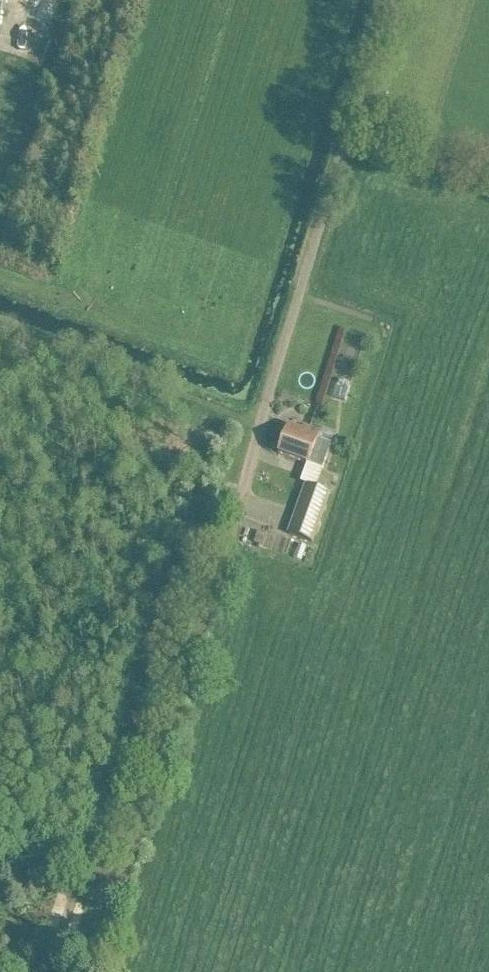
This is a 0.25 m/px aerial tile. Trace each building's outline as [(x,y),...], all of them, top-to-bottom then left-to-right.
[(307,435),(288,428),(278,457),(323,472),(332,447),(317,442),(320,434),(308,430),(307,435)] [(331,496),(304,486),(287,536),(313,546),(331,496)]
